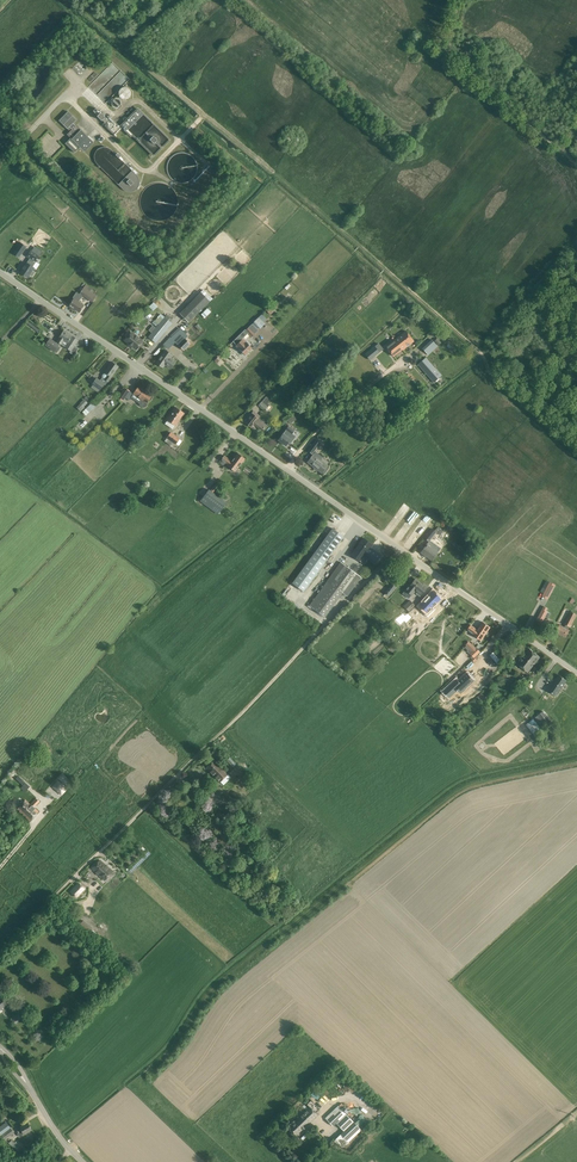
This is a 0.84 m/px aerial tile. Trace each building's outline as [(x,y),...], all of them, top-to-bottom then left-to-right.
[(97,75),(95,72),(88,79),(91,81),(97,75)] [(119,91),(119,93),(119,95),(120,97),(122,99),(124,100),(127,99),(128,99),(129,99),(129,98),(131,96),(131,94),(131,91),(129,89),(127,88),(125,87),(123,88),(121,89),(119,91)] [(119,109),(122,106),(121,105),(122,103),(121,102),(121,100),(120,99),(118,98),(117,98),(115,98),(114,99),(112,100),(112,102),(111,103),(112,105),(112,106),(113,107),(115,108),(116,108),(118,108),(119,109)] [(95,109),(93,111),(96,114),(101,120),(104,123),(104,122),(107,119),(104,117),(99,111),(96,108),(95,109)] [(68,111),(59,121),(68,129),(69,127),(72,130),(76,126),(74,124),(73,123),(77,120),(68,111)] [(77,126),(68,135),(71,139),(66,144),(75,153),(80,148),(85,152),(94,143),(77,126)] [(108,159),(124,177),(118,183),(128,194),(142,182),(116,152),(114,155),(105,144),(99,150),(108,160),(108,159)] [(20,242),(16,249),(21,252),(26,245),(20,242)] [(31,250),(26,256),(30,258),(35,262),(35,261),(39,255),(31,250)] [(27,263),(20,272),(27,277),(29,274),(32,276),(35,273),(32,271),(34,268),(33,267),(36,262),(35,261),(35,262),(30,258),(27,263)] [(74,273),(55,294),(60,299),(79,278),(74,273)] [(69,305),(69,306),(79,312),(84,305),(79,302),(83,296),(92,302),(96,295),(90,291),(91,288),(89,287),(86,284),(80,293),(80,294),(77,292),(71,300),(72,301),(69,305)] [(210,302),(201,293),(180,314),(189,323),(210,302)] [(152,310),(157,307),(154,302),(149,305),(152,310)] [(270,304),(265,309),(270,315),(275,310),(270,304)] [(208,308),(201,314),(204,317),(211,312),(208,308)] [(263,321),(266,318),(261,313),(258,316),(263,321)] [(148,334),(147,335),(148,337),(156,343),(168,328),(170,326),(168,324),(172,319),(167,315),(154,332),(153,331),(152,330),(150,331),(148,334)] [(27,322),(25,323),(37,333),(39,331),(27,322)] [(245,355),(252,348),(246,342),(243,339),(248,333),(251,337),(258,331),(252,324),(245,330),(233,342),(236,345),(236,346),(239,349),(245,355)] [(169,348),(175,342),(177,344),(187,336),(179,328),(163,342),(169,348)] [(61,345),(64,341),(67,343),(65,347),(71,351),(70,352),(74,355),(79,348),(75,345),(79,340),(72,336),(64,330),(59,338),(57,341),(61,345)] [(406,331),(385,347),(393,357),(414,341),(406,331)] [(128,337),(125,341),(136,349),(143,340),(132,332),(131,334),(130,333),(128,333),(127,335),(127,337),(128,337)] [(50,339),(45,345),(54,352),(55,351),(57,353),(60,348),(58,346),(59,345),(50,339)] [(184,351),(190,344),(185,339),(178,345),(184,351)] [(432,339),(422,349),(428,355),(438,346),(432,339)] [(370,360),(379,353),(375,347),(366,354),(370,360)] [(172,355),(165,350),(156,362),(163,368),(165,365),(171,369),(176,362),(170,358),(172,355)] [(426,357),(417,364),(434,383),(442,376),(426,357)] [(105,372),(102,375),(103,377),(105,379),(104,379),(108,382),(112,377),(111,376),(118,366),(112,362),(105,372)] [(100,390),(105,384),(97,378),(92,384),(93,385),(91,387),(98,392),(100,390)] [(276,394),(282,388),(279,385),(273,391),(276,394)] [(125,387),(118,397),(123,401),(125,397),(130,391),(125,387)] [(134,393),(133,394),(134,394),(142,399),(141,401),(140,402),(141,405),(144,407),(146,407),(147,405),(146,404),(151,396),(138,387),(134,393)] [(81,403),(77,407),(81,411),(85,408),(84,406),(87,403),(84,399),(80,403),(81,403)] [(261,401),(258,406),(264,411),(265,411),(269,405),(268,403),(263,400),(262,402),(261,401)] [(85,415),(95,406),(92,402),(82,411),(85,415)] [(176,426),(185,413),(176,407),(167,419),(176,426)] [(253,411),(245,422),(252,427),(254,424),(263,430),(266,426),(258,419),(260,416),(253,411)] [(92,418),(81,429),(84,432),(95,420),(92,418)] [(283,433),(278,440),(286,446),(288,443),(290,444),(296,436),(292,433),(295,430),(289,426),(286,430),(283,433)] [(180,438),(171,432),(166,438),(176,445),(180,438)] [(313,455),(307,462),(322,473),(323,472),(325,474),(329,468),(327,466),(327,465),(320,460),(323,457),(315,451),(314,451),(320,443),(316,440),(313,445),(308,451),(313,455)] [(235,472),(245,458),(238,453),(232,460),(224,455),(221,460),(228,465),(228,466),(235,472)] [(210,490),(201,501),(218,514),(227,503),(210,490)] [(435,530),(431,528),(428,532),(424,537),(429,542),(435,535),(438,538),(443,531),(438,527),(435,530)] [(332,528),(292,583),(304,591),(321,567),(344,536),(332,528)] [(363,538),(351,554),(360,561),(364,564),(368,558),(374,562),(378,558),(368,550),(373,545),(363,538)] [(438,552),(427,544),(421,553),(431,561),(438,552)] [(327,581),(309,605),(325,617),(342,593),(347,596),(361,577),(353,571),(345,565),(341,562),(327,581)] [(388,582),(391,578),(386,573),(383,577),(388,582)] [(396,577),(385,591),(389,594),(400,580),(396,577)] [(409,586),(406,590),(412,595),(415,591),(416,591),(421,595),(427,588),(415,578),(409,586)] [(546,590),(542,597),(548,600),(556,585),(550,582),(550,583),(546,590)] [(431,614),(436,609),(433,606),(440,599),(432,592),(420,605),(431,614)] [(404,606),(408,611),(415,605),(410,600),(404,606)] [(537,619),(543,622),(545,616),(548,618),(550,614),(546,612),(548,609),(544,607),(537,619)] [(560,625),(556,632),(566,637),(570,630),(568,629),(569,627),(571,627),(576,615),(576,614),(571,611),(564,624),(566,625),(564,627),(560,625)] [(471,625),(467,630),(474,635),(481,640),(490,627),(483,622),(478,629),(471,625)] [(382,634),(385,639),(392,633),(389,629),(382,634)] [(469,642),(465,648),(471,654),(476,648),(471,644),(469,642)] [(540,657),(530,648),(517,664),(528,673),(540,657)] [(496,682),(501,686),(509,676),(505,672),(496,682)] [(461,692),(474,680),(468,673),(459,682),(457,680),(448,688),(453,693),(458,689),(461,692)] [(559,675),(553,684),(554,683),(561,688),(567,681),(559,675)] [(554,683),(553,684),(548,690),(556,696),(567,681),(561,688),(554,683)] [(549,718),(543,711),(539,715),(535,717),(541,724),(542,723),(544,726),(550,721),(548,718),(549,718)] [(541,728),(533,719),(529,723),(536,731),(541,728)] [(232,766),(235,763),(229,757),(226,759),(232,766)] [(214,759),(206,767),(223,785),(231,777),(214,759)] [(18,775),(14,771),(9,777),(13,780),(18,775)] [(24,781),(18,776),(15,779),(23,785),(21,787),(26,791),(28,789),(32,784),(26,779),(24,781)] [(209,800),(216,796),(212,791),(211,789),(205,793),(206,795),(209,800)] [(30,820),(38,812),(34,808),(40,802),(36,798),(30,805),(26,801),(18,809),(30,820)] [(113,871),(100,860),(92,868),(105,880),(113,871)] [(77,897),(85,889),(79,882),(70,891),(77,897)] [(18,1013),(11,1020),(16,1024),(22,1017),(18,1013)] [(350,1082),(346,1086),(353,1092),(357,1088),(350,1082)] [(344,1131),(340,1134),(348,1142),(361,1129),(338,1105),(325,1118),(332,1126),(336,1122),(344,1131)] [(288,1127),(296,1136),(317,1115),(309,1107),(288,1127)] [(0,1128),(0,1133),(4,1139),(14,1132),(9,1125),(7,1122),(0,1128)] [(24,1134),(32,1129),(28,1122),(20,1127),(17,1129),(18,1133),(17,1133),(19,1136),(24,1134)] [(20,1146),(12,1140),(9,1143),(17,1149),(20,1146)]
